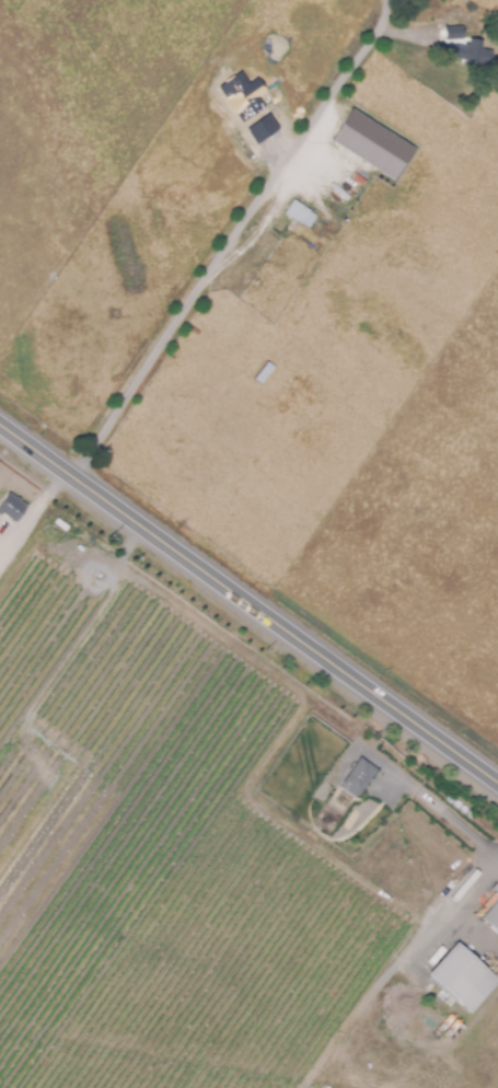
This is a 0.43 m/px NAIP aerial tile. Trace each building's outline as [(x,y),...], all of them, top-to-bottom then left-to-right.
[(486,58),(453,44),(462,25),(494,38),(486,58)] [(487,65),(490,51),(476,48),(478,40),(464,38),(463,45),(453,44),(450,58),(487,65)] [(214,86),(237,123),(263,106),(256,96),(264,91),(256,78),(247,83),(239,71),(214,86)] [(329,141),(392,180),(412,147),(350,108),(329,141)] [(308,230),(283,216),(293,200),(317,215),(308,230)] [(260,385),(253,379),(268,361),(276,368),(260,385)] [(15,523),(0,512),(0,506),(9,494),(27,507),(15,523)] [(356,798),(339,786),(360,757),(377,769),(356,798)] [(497,895),(495,900),(483,891),(486,887),(497,895)] [(480,918),(497,899),(497,934),(480,918)] [(496,983),(467,1015),(427,974),(455,944),(496,983)]
